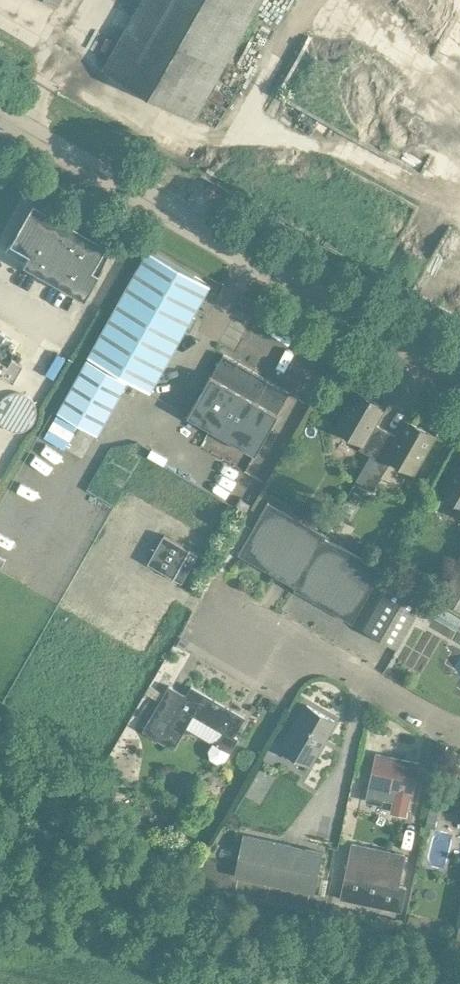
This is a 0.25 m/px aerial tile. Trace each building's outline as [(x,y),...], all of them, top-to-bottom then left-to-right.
[(102,69),(192,120),(260,0),(141,0),(102,69)] [(274,209),(295,220),(299,212),(279,201),(274,209)] [(23,264),(84,299),(113,249),(112,248),(109,254),(103,251),(107,244),(33,202),(4,252),(6,253),(11,243),(29,254),(23,264)] [(457,231),(440,261),(459,272),(459,233),(457,231)] [(88,355),(149,390),(208,285),(147,250),(88,355)] [(186,415),(254,454),(277,414),(275,413),(287,391),(268,380),(267,381),(223,355),(211,375),(210,375),(196,399),(186,415)] [(126,380),(87,358),(57,411),(96,433),(126,380)] [(362,443),(358,449),(369,456),(384,430),(374,424),(383,407),(355,391),(334,427),(362,443)] [(165,413),(158,419),(170,434),(177,428),(165,413)] [(396,436),(384,430),(369,456),(355,480),(373,490),(390,459),(413,472),(434,436),(405,420),(396,436)] [(85,430),(77,427),(74,437),(42,425),(35,444),(51,450),(53,446),(76,455),(85,430)] [(440,493),(456,502),(451,511),(459,515),(459,457),(440,493)] [(237,554),(294,586),(327,536),(267,501),(237,554)] [(197,555),(163,535),(147,563),(181,582),(197,555)] [(381,570),(326,538),(293,589),(351,622),(381,570)] [(459,609),(459,553),(436,595),(459,609)] [(107,569),(97,593),(117,602),(127,578),(107,569)] [(362,628),(396,648),(426,596),(392,576),(362,628)] [(223,732),(218,740),(212,743),(208,750),(209,758),(216,762),(224,760),(237,738),(233,736),(244,718),(190,687),(185,696),(168,686),(142,731),(173,749),(179,738),(178,738),(192,714),(223,732)] [(334,721),(306,705),(281,748),(308,764),(334,721)] [(411,796),(418,763),(375,754),(368,787),(394,793),(390,812),(405,815),(409,796),(411,796)] [(322,852),(242,835),(233,876),(313,893),(322,852)] [(351,844),(339,900),(402,913),(408,886),(398,884),(404,855),(351,844)]
